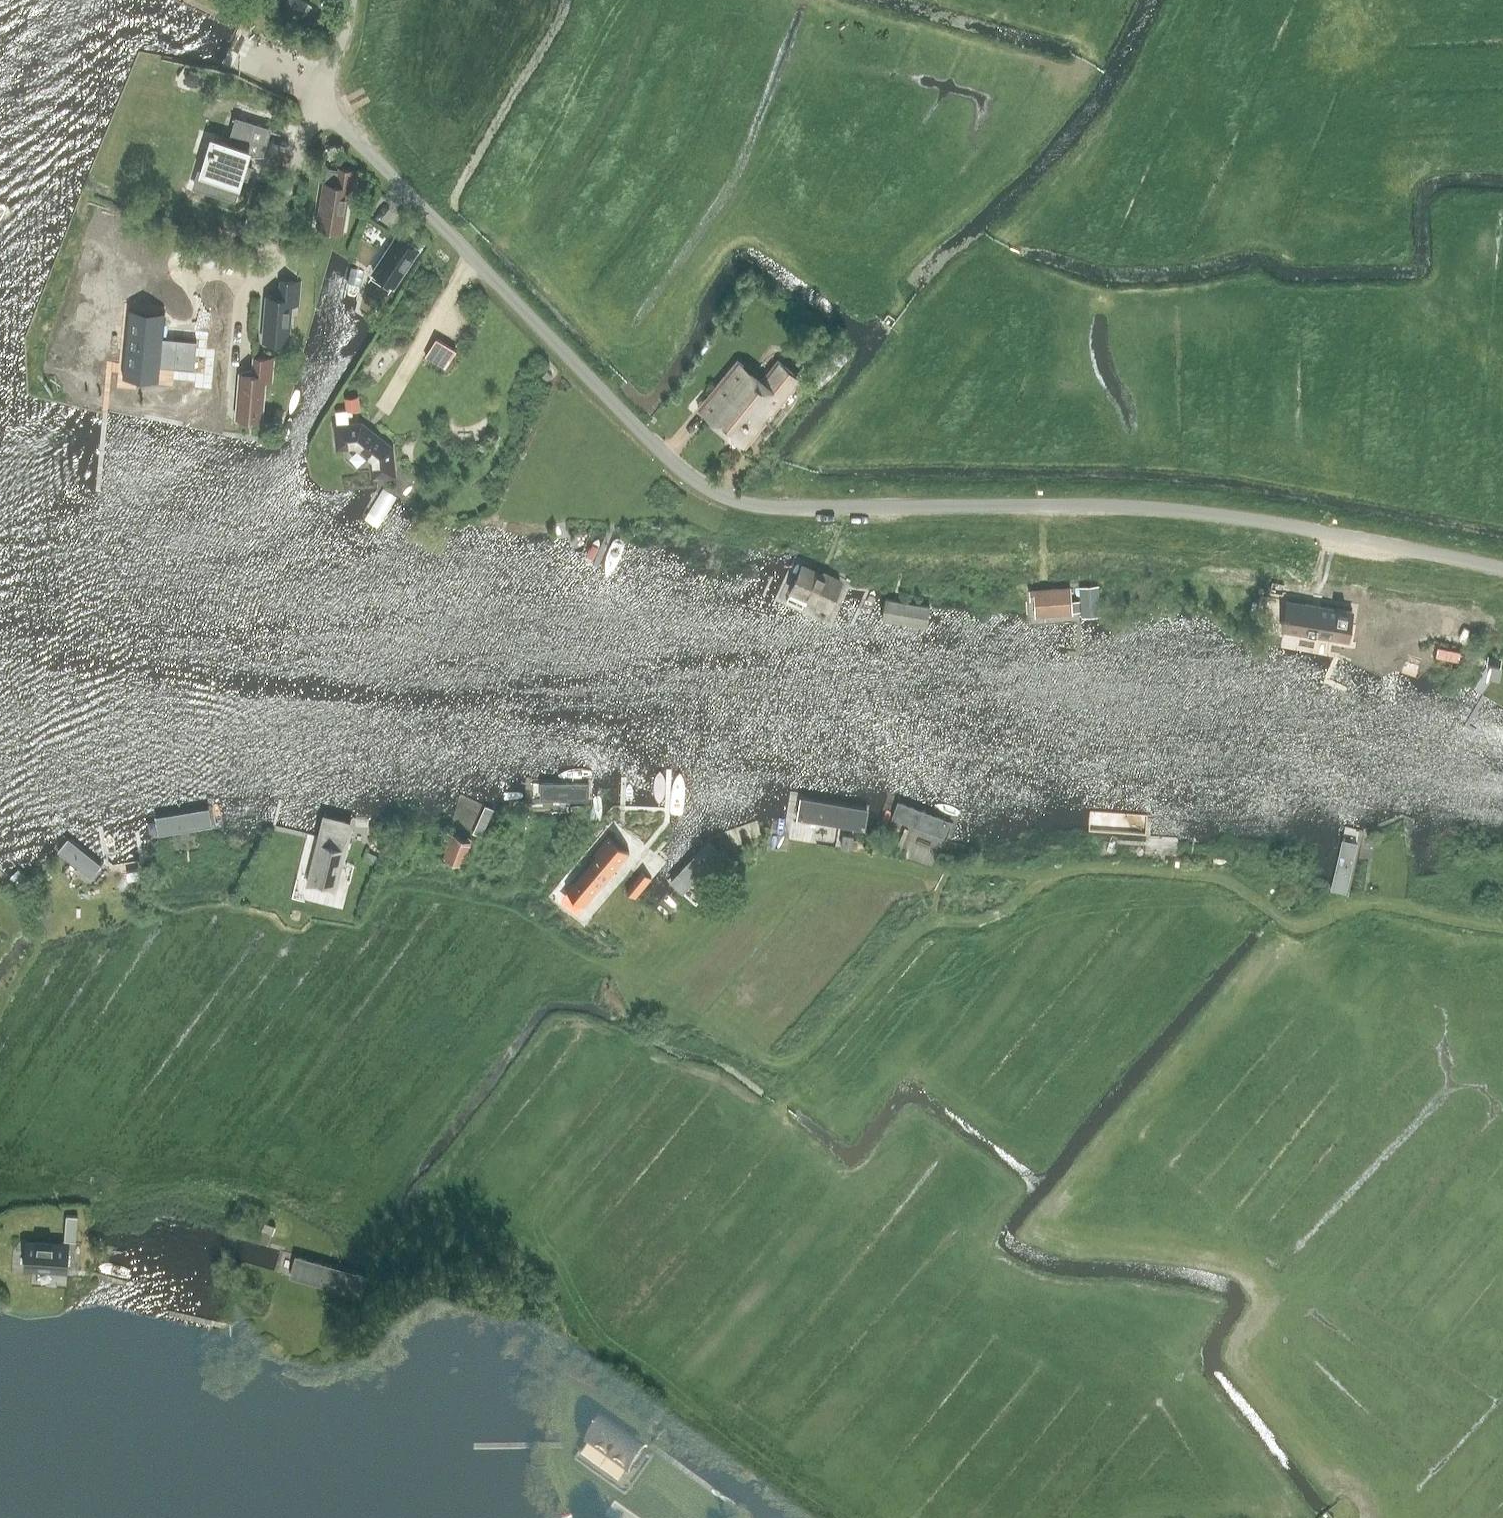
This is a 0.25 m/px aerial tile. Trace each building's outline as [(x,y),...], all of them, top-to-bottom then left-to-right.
[(286,6),(301,15),(308,3),(302,0),(289,0),(286,6)] [(228,91),(231,84),(223,80),(220,88),(228,91)] [(242,107),(239,117),(242,118),(265,125),(269,115),(242,107)] [(238,117),(237,119),(233,118),(232,119),(236,121),(229,144),(215,139),(200,187),(195,185),(195,187),(235,199),(235,198),(242,174),(248,176),(252,163),(246,161),(248,156),(265,156),(266,154),(262,154),(270,131),(280,134),(281,133),(270,129),(271,127),(265,125),(242,118),(239,117),(238,117)] [(158,156),(164,145),(156,141),(151,152),(158,156)] [(356,195),(360,170),(338,166),(337,178),(324,180),(317,226),(343,230),(349,193),(356,195)] [(246,233),(258,236),(262,219),(251,216),(246,233)] [(407,221),(401,229),(414,238),(419,230),(407,221)] [(395,286),(419,250),(396,235),(373,271),(395,286)] [(299,305),(301,280),(280,278),(279,291),(269,293),(269,295),(266,295),(263,340),(289,342),(292,304),(299,305)] [(130,314),(125,364),(150,367),(149,380),(158,381),(159,367),(160,362),(174,363),(174,368),(194,370),(197,340),(177,338),(176,341),(162,339),(164,317),(130,314)] [(452,364),(459,342),(438,334),(430,356),(452,364)] [(200,345),(199,358),(208,359),(209,346),(200,345)] [(272,382),(275,358),(253,356),(251,376),(239,375),(236,418),(262,420),(265,382),(272,382)] [(199,358),(198,371),(207,372),(208,359),(199,358)] [(762,380),(738,361),(698,408),(745,447),(801,379),(778,361),(762,380)] [(357,391),(343,393),(345,405),(359,403),(357,391)] [(364,422),(341,424),(341,433),(343,445),(355,444),(373,457),(374,474),(387,473),(396,472),(394,447),(364,422)] [(792,590),(812,600),(811,602),(828,609),(840,583),(823,576),(823,578),(802,568),(792,590)] [(1098,586),(1080,587),(1081,600),(1082,617),(1100,616),(1099,602),(1098,586)] [(1071,600),(1070,588),(1030,591),(1031,599),(1035,599),(1036,615),(1071,612),(1071,600)] [(1078,600),(1071,600),(1071,612),(1079,612),(1078,600)] [(1287,604),(1284,627),(1302,630),(1302,632),(1316,634),(1316,632),(1334,635),(1334,637),(1348,639),(1352,612),(1338,610),(1338,612),(1320,609),(1320,607),(1306,605),(1306,607),(1287,604)] [(1499,659),(1488,657),(1487,665),(1498,667),(1499,659)] [(592,781),(529,779),(528,802),(592,804),(592,781)] [(868,811),(800,800),(796,821),(865,832),(868,811)] [(898,803),(892,820),(946,840),(952,824),(898,803)] [(484,807),(473,833),(482,837),(488,821),(492,810),(484,807)] [(204,815),(148,823),(151,842),(207,834),(204,815)] [(1226,817),(1147,817),(1146,841),(1226,842),(1226,817)] [(466,840),(453,834),(444,857),(461,864),(472,838),(468,837),(466,840)] [(589,862),(567,888),(585,903),(629,851),(609,834),(593,853),(597,856),(591,864),(589,862)] [(1362,838),(1341,834),(1333,880),(1354,884),(1362,838)] [(734,860),(702,835),(662,881),(696,904),(734,860)] [(842,845),(842,848),(852,850),(853,846),(854,837),(844,835),(842,845)] [(102,874),(63,842),(53,856),(92,887),(102,874)] [(308,885),(335,892),(346,848),(331,844),(329,852),(317,849),(308,885)] [(368,852),(365,859),(376,864),(379,857),(368,852)] [(642,871),(627,890),(636,898),(652,879),(642,871)] [(78,1217),(67,1216),(66,1240),(76,1241),(78,1217)] [(274,1236),(276,1228),(266,1225),(263,1232),(274,1236)] [(70,1245),(25,1242),(24,1264),(24,1268),(68,1271),(68,1267),(70,1245)] [(369,1274),(278,1248),(272,1272),(364,1297),(369,1274)] [(583,1447),(627,1479),(645,1453),(602,1421),(583,1447)]
